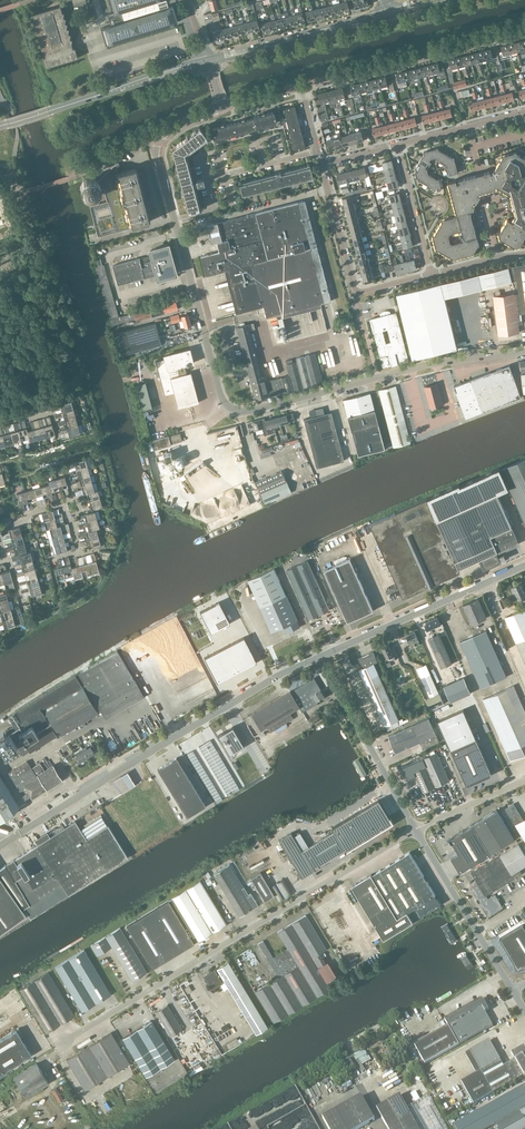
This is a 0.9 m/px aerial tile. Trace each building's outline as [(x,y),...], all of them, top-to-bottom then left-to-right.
[(114,13),(107,15),(110,25),(100,28),(105,44),(178,22),(173,6),(160,10),(159,7),(163,6),(162,4),(162,2),(158,4),(157,1),(159,0),(111,0),(114,13)] [(215,0),(209,2),(211,11),(217,9),(215,0)] [(342,12),(349,10),(347,1),(346,1),(346,0),(344,0),(344,2),(340,3),(342,12)] [(366,0),(353,0),(353,1),(355,8),(368,5),(366,0)] [(314,19),(311,8),(310,3),(307,4),(308,9),(309,11),(305,12),(307,21),(308,20),(308,21),(311,21),(311,20),(314,19)] [(338,13),(342,12),(340,3),(333,4),(335,13),(336,14),(339,14),(338,13)] [(328,15),(335,13),(333,4),(326,6),(328,15)] [(77,57),(74,48),(74,47),(73,48),(72,46),(60,5),(32,14),(45,56),(43,57),(46,67),(77,57)] [(302,13),(301,10),(300,6),(298,7),(297,7),(299,13),(295,14),(297,23),(304,21),(302,12),(302,13)] [(325,16),(328,15),(326,6),(319,8),(321,17),(322,17),(322,18),(326,18),(325,16)] [(295,14),(294,12),(293,8),(291,9),(292,15),(288,16),(291,25),(294,25),(294,24),(297,23),(295,14)] [(319,8),(312,10),(312,8),(311,8),(314,19),(321,17),(319,8)] [(284,27),(281,18),(280,14),(280,12),(277,12),(278,16),(277,16),(278,19),(274,20),(277,29),(277,28),(277,29),(280,29),(280,28),(284,27)] [(287,12),(280,14),(281,18),(284,27),(291,25),(288,16),(287,12)] [(274,20),(274,17),(273,13),(270,14),(271,18),(272,20),(267,21),(270,30),(277,29),(274,20)] [(249,31),(252,30),(250,22),(249,19),(248,15),(245,16),(246,20),(247,22),(243,23),(245,32),(246,32),(246,33),(249,32),(249,31)] [(235,35),(238,34),(236,25),(235,23),(234,19),(232,19),(233,23),(232,23),(233,26),(229,27),(231,36),(232,35),(232,36),(235,36),(235,35)] [(256,29),(259,29),(257,20),(250,22),(252,30),(253,30),(253,31),(255,31),(256,29)] [(266,31),(270,30),(267,21),(260,23),(263,32),(264,33),(267,32),(266,31)] [(224,38),(224,37),(222,29),(221,26),(220,22),(218,23),(219,27),(218,27),(218,30),(212,31),(214,36),(216,36),(217,39),(218,39),(218,40),(225,39),(224,38)] [(242,33),(245,32),(243,23),(236,25),(238,34),(239,34),(242,34),(242,33)] [(228,37),(231,36),(229,27),(222,29),(224,37),(225,37),(225,38),(228,38),(228,37)] [(515,42),(518,51),(519,54),(520,54),(522,54),(524,53),(524,51),(524,49),(522,40),(521,41),(521,40),(518,41),(515,42)] [(509,44),(511,53),(512,57),(517,55),(517,58),(521,57),(520,54),(519,54),(518,51),(515,42),(512,43),(512,42),(509,43),(509,44)] [(511,53),(509,44),(507,44),(507,43),(504,44),(505,45),(501,46),(503,51),(497,52),(499,60),(500,63),(503,62),(502,57),(502,55),(511,53)] [(477,52),(479,61),(480,65),(482,64),(481,61),(486,59),(484,51),(483,51),(482,49),(479,51),(480,52),(477,52)] [(493,58),(491,52),(491,49),(487,50),(487,49),(484,49),(484,50),(484,51),(486,59),(493,58)] [(479,61),(477,52),(473,53),(473,52),(471,53),(471,54),(470,54),(472,63),(479,61)] [(472,63),(470,54),(469,54),(468,53),(466,54),(466,55),(463,56),(465,65),(466,68),(468,68),(469,68),(468,64),(472,63)] [(465,65),(463,56),(460,57),(459,56),(457,56),(457,58),(456,58),(458,67),(465,65)] [(458,67),(456,58),(455,58),(455,57),(452,58),(452,59),(449,60),(449,61),(445,62),(447,70),(448,76),(450,83),(453,82),(454,82),(452,75),(453,75),(451,68),(458,67)] [(442,63),(438,64),(438,62),(435,63),(434,63),(431,63),(431,64),(433,73),(437,72),(438,76),(441,75),(441,78),(446,76),(442,63)] [(427,65),(424,66),(426,75),(427,78),(429,78),(431,78),(430,74),(433,73),(431,64),(430,64),(429,63),(427,64),(427,65)] [(418,68),(417,68),(420,77),(423,76),(424,80),(425,79),(426,82),(430,81),(429,78),(427,78),(426,75),(424,66),(421,67),(421,66),(418,66),(418,68)] [(420,77),(417,68),(416,68),(416,67),(413,68),(414,69),(410,70),(412,79),(413,79),(420,77)] [(395,74),(399,87),(407,85),(406,80),(403,71),(402,72),(402,70),(399,72),(400,72),(396,73),(395,74)] [(404,70),(404,71),(403,71),(406,80),(410,79),(411,83),(411,82),(412,85),(416,84),(415,81),(414,82),(413,79),(412,79),(410,70),(407,70),(404,70)] [(378,78),(381,87),(389,85),(386,76),(382,77),(382,76),(379,76),(379,78),(378,78)] [(381,87),(378,78),(377,77),(374,78),(375,79),(371,80),(374,89),(381,87)] [(455,88),(467,85),(465,79),(454,82),(453,82),(455,88)] [(367,90),(364,81),(364,82),(363,80),(361,82),(358,83),(360,92),(367,90)] [(367,90),(374,89),(371,80),(368,80),(366,80),(366,81),(364,81),(367,90)] [(360,92),(358,83),(354,84),(354,83),(352,83),(352,85),(350,85),(354,98),(359,96),(360,99),(364,98),(363,95),(361,96),(360,92)] [(342,87),(334,89),(338,102),(336,102),(336,103),(336,106),(340,105),(340,102),(341,101),(340,98),(345,96),(342,87)] [(329,100),(330,104),(336,103),(336,102),(338,102),(334,89),(326,91),(329,100)] [(502,91),(501,91),(501,95),(498,95),(500,103),(507,101),(505,94),(504,90),(502,91)] [(324,102),(329,100),(326,91),(318,93),(320,98),(316,99),(318,107),(325,105),(324,102)] [(505,94),(507,101),(514,99),(512,92),(505,94)] [(493,105),(500,103),(498,95),(491,97),(493,105)] [(486,106),(493,105),(491,97),(484,99),(486,106)] [(479,108),(486,106),(484,99),(477,101),(479,108)] [(471,110),(479,108),(477,101),(469,103),(471,110)] [(321,121),(329,119),(325,105),(318,107),(321,121)] [(294,106),(283,109),(284,114),(286,119),(287,124),(288,130),(300,127),(298,121),(297,118),(299,118),(298,116),(298,115),(297,115),(296,114),(296,111),(294,106)] [(443,110),(445,117),(452,115),(450,108),(443,110)] [(438,119),(445,117),(443,110),(436,112),(438,119)] [(266,113),(269,125),(276,123),(273,111),(266,113)] [(431,121),(429,113),(428,111),(424,112),(425,114),(422,115),(423,122),(431,121)] [(269,125),(266,113),(264,114),(264,112),(261,113),(261,115),(260,115),(252,117),(253,118),(244,120),(244,119),(241,120),(241,121),(240,121),(224,126),(223,124),(220,125),(221,126),(220,127),(212,129),(215,140),(222,138),(222,140),(226,140),(229,138),(228,137),(243,133),(243,134),(246,134),(249,133),(249,131),(256,129),(256,128),(263,126),(264,130),(267,130),(270,128),(269,125)] [(431,121),(438,119),(436,112),(429,113),(431,121)] [(408,119),(410,126),(417,124),(415,117),(408,119)] [(381,133),(388,132),(387,124),(383,125),(382,122),(381,123),(380,119),(376,120),(377,124),(378,123),(379,126),(381,133)] [(403,128),(410,126),(408,119),(401,121),(403,128)] [(396,130),(403,128),(401,121),(394,123),(396,130)] [(388,132),(396,130),(394,123),(387,124),(388,132)] [(374,135),(381,133),(379,126),(372,128),(374,135)] [(300,127),(288,130),(290,135),(291,140),(292,145),(294,150),(305,147),(304,142),(303,138),(304,138),(304,137),(303,135),(302,135),(301,132),(300,127)] [(188,151),(207,137),(200,128),(171,149),(188,212),(199,209),(186,158),(185,158),(184,153),(188,151)] [(354,133),(357,142),(364,140),(361,131),(354,133)] [(343,146),(341,136),(340,133),(337,134),(338,137),(334,138),(336,148),(343,146)] [(350,144),(357,142),(354,133),(347,135),(350,144)] [(336,148),(334,138),(333,135),(330,136),(331,139),(327,140),(329,149),(336,148)] [(343,146),(350,144),(347,135),(341,136),(343,146)] [(436,161),(442,151),(439,150),(438,148),(434,149),(431,150),(434,161),(436,161)] [(431,162),(434,161),(431,150),(427,151),(424,152),(424,154),(422,157),(422,156),(422,157),(431,162)] [(432,236),(436,251),(438,250),(451,258),(452,260),(474,254),(474,252),(477,246),(479,245),(477,237),(475,238),(467,240),(467,238),(474,236),(477,236),(470,212),(468,212),(468,210),(474,209),(473,205),(472,204),(474,202),(476,203),(480,195),(478,194),(479,192),(480,192),(484,191),(495,188),(494,185),(497,184),(498,188),(499,187),(506,191),(508,192),(511,194),(516,214),(513,220),(514,221),(513,222),(508,218),(500,231),(499,231),(501,239),(502,239),(513,245),(513,247),(521,245),(521,243),(524,236),(524,155),(524,157),(517,153),(517,151),(502,155),(503,156),(497,166),(496,167),(495,170),(493,170),(494,172),(491,173),(490,171),(459,179),(459,181),(457,182),(456,180),(448,182),(457,213),(458,216),(441,220),(442,222),(434,235),(432,236)] [(443,165),(449,156),(445,153),(442,151),(436,161),(443,165)] [(444,167),(456,164),(455,161),(454,157),(452,158),(449,156),(443,165),(444,167)] [(427,169),(431,162),(422,157),(420,160),(418,164),(427,169)] [(384,169),(393,166),(391,160),(392,160),(382,162),(383,163),(383,162),(384,166),(378,167),(378,166),(372,168),(372,165),(368,166),(370,172),(384,169)] [(138,175),(137,170),(135,170),(135,169),(135,168),(119,173),(117,166),(118,166),(119,166),(119,165),(119,164),(119,163),(118,163),(117,163),(116,163),(98,181),(97,180),(96,180),(96,179),(95,179),(94,178),(93,178),(92,178),(91,178),(90,178),(89,178),(88,178),(87,178),(87,179),(86,179),(85,179),(85,180),(84,180),(83,181),(83,182),(82,182),(82,183),(82,184),(85,197),(86,197),(87,198),(88,198),(89,198),(90,198),(91,198),(92,198),(93,198),(94,198),(95,198),(95,197),(96,197),(97,196),(98,196),(98,195),(99,195),(99,194),(100,193),(100,192),(100,191),(101,191),(101,190),(101,189),(101,188),(103,189),(107,201),(89,206),(98,237),(133,227),(133,226),(149,221),(148,220),(150,219),(147,211),(143,192),(138,175)] [(427,169),(418,164),(416,167),(414,167),(415,171),(416,175),(428,172),(427,169)] [(445,167),(446,170),(447,175),(458,172),(456,168),(457,168),(456,164),(444,167),(444,168),(445,167)] [(241,196),(242,196),(313,177),(310,166),(280,173),(280,172),(277,173),(275,173),(275,175),(238,184),(241,196)] [(380,177),(395,173),(393,167),(393,166),(384,169),(385,169),(385,172),(380,174),(380,177)] [(357,169),(360,178),(367,176),(365,167),(357,169)] [(353,180),(360,178),(357,169),(351,170),(353,180)] [(351,170),(344,172),(346,182),(347,185),(350,185),(349,181),(353,180),(351,170)] [(339,183),(346,182),(344,172),(337,174),(339,183)] [(429,174),(428,174),(428,172),(416,175),(417,178),(418,182),(420,182),(423,183),(429,174)] [(382,183),(397,180),(397,179),(396,179),(395,173),(380,177),(386,176),(387,179),(381,181),(382,183)] [(436,178),(433,177),(429,174),(423,183),(427,186),(430,188),(436,178)] [(437,179),(436,178),(430,188),(433,189),(434,191),(438,190),(441,189),(439,179),(437,179)] [(390,189),(389,189),(399,186),(398,186),(397,180),(382,183),(382,184),(388,182),(389,186),(381,188),(382,190),(382,191),(390,189)] [(391,199),(388,200),(389,202),(392,202),(401,199),(400,199),(399,193),(390,195),(391,199)] [(357,199),(353,200),(352,196),(342,198),(344,205),(353,203),(357,202),(357,199)] [(393,206),(386,207),(387,210),(393,209),(394,208),(403,206),(402,206),(401,200),(401,199),(392,202),(393,206)] [(219,251),(200,256),(205,275),(228,270),(239,313),(263,306),(266,318),(331,301),(304,200),(217,223),(217,222),(207,225),(212,243),(216,242),(219,251)] [(346,212),(355,209),(353,203),(344,205),(346,212)] [(395,212),(388,214),(389,217),(392,216),(404,212),(402,206),(403,206),(394,208),(395,212)] [(348,219),(357,216),(355,209),(346,212),(348,219)] [(404,212),(392,216),(394,222),(397,221),(406,219),(404,213),(404,212)] [(349,225),(359,223),(357,216),(348,219),(349,225)] [(398,225),(391,227),(391,230),(398,228),(408,226),(408,225),(407,226),(406,219),(397,221),(397,222),(398,225)] [(351,232),(361,230),(359,223),(349,225),(351,232)] [(400,232),(392,234),(393,237),(400,235),(409,232),(407,226),(408,226),(398,228),(399,228),(400,232)] [(353,239),(362,237),(361,230),(351,232),(353,239)] [(401,239),(395,240),(396,243),(402,241),(411,239),(409,233),(410,232),(409,232),(400,235),(401,239)] [(367,240),(363,241),(362,237),(353,239),(355,246),(364,243),(368,242),(367,240)] [(403,245),(397,247),(398,249),(403,248),(413,245),(412,245),(411,239),(402,241),(402,242),(402,241),(403,245)] [(369,246),(365,247),(364,243),(355,246),(356,253),(366,250),(370,249),(369,246)] [(158,278),(176,274),(175,271),(168,245),(150,250),(151,255),(139,258),(113,265),(118,284),(156,274),(158,278)] [(407,261),(410,270),(417,268),(414,259),(410,260),(408,252),(412,251),(411,248),(404,250),(407,261)] [(356,253),(358,259),(368,257),(372,256),(371,254),(367,254),(366,250),(356,253)] [(403,272),(410,270),(407,261),(404,262),(402,254),(399,255),(400,261),(401,263),(403,272)] [(369,264),(368,257),(358,259),(360,266),(369,264)] [(403,272),(401,263),(400,263),(401,263),(397,264),(396,258),(393,259),(394,264),(397,274),(403,272)] [(362,273),(371,270),(369,264),(360,266),(362,273)] [(515,266),(517,280),(521,312),(524,312),(524,264),(515,266)] [(509,267),(479,274),(482,288),(512,281),(517,280),(515,266),(509,267)] [(371,270),(362,273),(364,280),(373,278),(371,270)] [(397,294),(413,359),(457,348),(445,298),(482,288),(479,274),(397,294)] [(499,335),(519,332),(514,294),(494,296),(499,335)] [(134,312),(109,319),(111,325),(135,318),(136,320),(178,308),(176,301),(162,304),(162,305),(150,308),(133,312),(134,312)] [(409,360),(396,312),(391,313),(390,311),(388,311),(387,312),(385,312),(383,313),(382,312),(380,314),(381,316),(370,319),(373,332),(374,332),(383,367),(409,360)] [(191,325),(188,314),(188,313),(181,315),(181,316),(179,316),(178,314),(170,316),(172,323),(183,320),(184,327),(191,325)] [(161,344),(155,322),(117,332),(123,354),(161,344)] [(266,396),(261,377),(249,330),(254,328),(253,323),(236,327),(255,399),(266,396)] [(192,362),(191,357),(189,349),(164,356),(165,358),(155,361),(164,395),(174,393),(178,407),(198,402),(195,388),(191,372),(186,373),(184,364),(185,364),(186,364),(186,365),(187,365),(188,365),(189,365),(189,364),(189,363),(192,362)] [(322,382),(315,356),(315,353),(295,358),(296,361),(292,362),(292,359),(285,361),(293,390),(322,382)] [(466,417),(516,399),(521,397),(509,365),(454,385),(466,417)] [(285,392),(292,390),(288,375),(281,377),(267,381),(266,376),(261,377),(266,396),(267,396),(268,397),(271,396),(271,395),(284,392),(285,392)] [(145,382),(136,384),(141,402),(143,410),(152,408),(150,399),(145,382)] [(443,404),(438,383),(424,386),(430,408),(443,404)] [(410,442),(396,387),(395,386),(378,390),(393,447),(410,442)] [(370,392),(343,399),(357,455),(384,448),(370,392)] [(452,404),(451,400),(448,401),(447,396),(442,397),(444,406),(452,404)] [(62,412),(73,409),(71,401),(60,404),(56,405),(53,406),(54,410),(61,408),(62,412)] [(317,424),(333,420),(331,412),(324,414),(322,408),(316,410),(317,416),(315,416),(317,424)] [(62,412),(55,414),(56,418),(63,415),(65,420),(76,417),(73,409),(62,412)] [(306,427),(317,424),(315,416),(317,416),(316,410),(309,411),(311,417),(303,419),(306,427)] [(294,420),(293,414),(293,413),(286,415),(279,417),(281,424),(288,422),(288,421),(294,420)] [(47,437),(55,435),(50,416),(46,417),(48,425),(43,426),(47,437)] [(67,428),(78,425),(76,417),(57,422),(58,426),(66,424),(67,428)] [(277,424),(281,424),(279,417),(272,418),(274,428),(278,427),(277,424)] [(47,437),(43,426),(41,418),(38,419),(40,427),(35,428),(38,439),(47,437)] [(265,420),(264,418),(260,419),(252,421),(254,427),(254,430),(262,428),(264,435),(268,434),(265,420)] [(275,432),(274,428),(272,418),(265,420),(268,434),(275,432)] [(25,423),(24,420),(21,421),(22,424),(23,429),(18,430),(21,441),(29,439),(30,438),(27,431),(27,430),(27,427),(26,428),(25,423)] [(319,432),(335,428),(333,420),(317,424),(319,432)] [(35,428),(34,424),(33,421),(30,422),(32,429),(27,430),(27,431),(30,438),(29,439),(30,442),(38,439),(35,428)] [(21,441),(18,430),(16,422),(13,423),(15,431),(10,432),(13,443),(21,441)] [(13,443),(10,432),(8,424),(5,425),(7,433),(2,434),(5,445),(13,443)] [(308,435),(319,432),(317,424),(306,427),(308,435)] [(69,437),(80,433),(78,425),(67,428),(60,430),(60,434),(64,433),(68,432),(69,437)] [(335,428),(319,432),(321,439),(322,443),(338,439),(335,428)] [(309,442),(321,439),(319,432),(308,435),(309,442)] [(182,441),(181,439),(180,433),(151,440),(154,449),(171,445),(171,444),(182,441)] [(322,445),(322,443),(321,439),(309,442),(311,448),(322,445)] [(324,451),(340,446),(338,439),(322,443),(322,445),(324,451)] [(324,452),(324,451),(322,445),(311,448),(313,455),(324,452)] [(326,458),(330,457),(335,456),(342,454),(340,446),(324,451),(324,452),(326,458)] [(315,461),(320,460),(325,458),(326,458),(324,452),(313,455),(315,461)] [(335,456),(337,462),(344,460),(342,454),(335,456)] [(74,462),(67,464),(68,467),(75,465),(77,470),(88,467),(85,458),(74,462)] [(501,469),(524,523),(524,459),(501,469)] [(152,463),(153,469),(162,467),(160,461),(152,463)] [(251,464),(247,466),(252,473),(258,470),(255,466),(252,467),(251,464)] [(79,478),(90,475),(88,467),(77,470),(79,478)] [(281,470),(255,482),(260,492),(265,503),(266,506),(271,504),(269,501),(290,492),(285,481),(281,470)] [(459,483),(370,523),(403,596),(403,597),(460,571),(459,568),(478,559),(482,569),(483,569),(483,570),(500,562),(500,561),(496,552),(497,551),(498,552),(518,543),(517,540),(511,527),(511,526),(488,475),(487,473),(460,485),(459,483)] [(81,486),(92,483),(90,475),(79,478),(81,486)] [(59,489),(68,487),(64,476),(56,478),(59,489)] [(55,491),(59,489),(56,478),(48,481),(49,484),(52,495),(54,500),(57,499),(55,491)] [(94,491),(95,491),(92,483),(81,486),(84,494),(87,493),(94,491)] [(44,497),(52,495),(49,484),(41,486),(44,497)] [(39,499),(44,497),(41,486),(33,489),(36,500),(37,504),(38,507),(41,506),(41,503),(40,503),(39,499)] [(28,502),(36,500),(33,489),(25,491),(28,502)] [(89,501),(100,498),(98,490),(95,491),(94,491),(87,493),(89,501)] [(23,503),(28,502),(25,491),(16,493),(22,512),(25,511),(23,503)] [(100,498),(89,501),(91,510),(102,507),(100,498)] [(54,515),(53,511),(52,510),(41,513),(44,521),(55,518),(62,516),(61,513),(54,515)] [(86,522),(97,519),(95,511),(84,514),(86,522)] [(57,526),(55,518),(44,521),(46,530),(49,529),(57,526)] [(96,528),(100,528),(97,519),(86,522),(86,523),(85,523),(82,524),(79,525),(80,528),(83,527),(87,526),(88,530),(96,528)] [(52,537),(63,534),(60,525),(57,526),(49,529),(52,537)] [(11,538),(22,535),(19,526),(1,532),(2,535),(9,533),(11,538)] [(99,536),(96,528),(88,530),(78,533),(79,537),(86,535),(88,540),(99,536)] [(351,541),(363,539),(362,531),(345,533),(337,534),(338,542),(346,541),(346,537),(350,537),(351,541)] [(71,536),(64,538),(63,534),(52,537),(54,545),(65,541),(72,539),(71,536)] [(13,546),(24,543),(22,535),(11,538),(3,540),(4,543),(12,541),(13,546)] [(88,540),(80,542),(81,545),(88,543),(90,548),(98,546),(98,548),(105,547),(102,536),(99,536),(88,540)] [(74,544),(66,546),(65,541),(54,545),(56,553),(75,548),(74,544)] [(15,554),(26,551),(24,543),(13,546),(6,548),(7,551),(14,549),(15,554)] [(21,563),(32,560),(30,552),(12,557),(12,560),(20,558),(21,563)] [(96,560),(95,558),(94,553),(90,554),(92,561),(87,562),(90,574),(99,571),(96,560)] [(90,574),(87,562),(85,555),(82,556),(84,563),(79,565),(82,576),(90,574)] [(70,564),(69,560),(68,556),(65,557),(66,563),(66,565),(62,566),(65,577),(73,575),(71,567),(70,564)] [(82,576),(79,565),(77,557),(74,558),(76,566),(71,567),(73,575),(74,578),(82,576)] [(350,558),(325,570),(348,621),(373,610),(350,558)] [(65,577),(62,566),(60,559),(57,560),(59,567),(54,569),(57,580),(65,577)] [(24,571),(35,568),(32,560),(21,563),(14,565),(15,569),(22,566),(24,571)] [(329,609),(307,560),(287,570),(307,616),(306,616),(308,620),(313,618),(312,617),(329,609)] [(4,567),(0,568),(1,572),(4,583),(7,583),(9,589),(15,588),(13,581),(10,570),(9,570),(5,571),(4,567)] [(26,579),(37,576),(35,568),(24,571),(16,573),(17,577),(25,574),(26,579)] [(248,580),(271,632),(285,626),(287,632),(300,626),(297,620),(298,620),(274,568),(248,580)] [(28,587),(39,584),(37,576),(26,579),(18,581),(19,585),(27,582),(28,587)] [(510,588),(513,593),(515,592),(517,596),(518,595),(520,600),(524,598),(524,591),(524,592),(520,583),(513,587),(510,588)] [(33,597),(35,594),(42,592),(39,584),(28,587),(21,589),(22,593),(29,590),(31,595),(31,596),(33,597)] [(8,601),(6,593),(0,595),(0,603),(8,601)] [(478,598),(463,605),(471,624),(486,617),(478,598)] [(11,609),(8,601),(0,603),(0,612),(11,609)] [(211,632),(230,623),(219,602),(200,612),(211,632)] [(505,617),(516,642),(524,662),(524,611),(524,608),(513,613),(505,617)] [(13,617),(11,609),(0,612),(0,613),(1,616),(0,617),(0,621),(13,617)] [(3,624),(4,628),(15,625),(13,617),(0,621),(0,625),(3,624)] [(440,624),(437,617),(426,621),(428,624),(427,625),(425,626),(427,630),(440,624)] [(460,642),(481,688),(507,676),(486,630),(460,642)] [(406,635),(410,645),(414,643),(415,646),(420,644),(414,632),(406,635)] [(194,637),(200,651),(210,646),(204,633),(194,637)] [(439,634),(428,639),(441,668),(452,663),(439,634)] [(234,642),(247,667),(257,662),(244,637),(234,642)] [(234,642),(224,647),(237,672),(247,667),(234,642)] [(382,647),(387,658),(392,656),(394,659),(398,657),(395,649),(392,651),(389,644),(382,647)] [(160,702),(173,695),(146,645),(132,653),(142,672),(140,673),(143,678),(139,681),(141,685),(139,686),(140,688),(146,684),(147,687),(151,685),(160,702)] [(214,653),(227,677),(237,672),(224,647),(214,653)] [(117,650),(77,673),(99,712),(139,689),(134,679),(117,650)] [(359,670),(384,726),(399,720),(374,663),(377,662),(373,651),(358,658),(362,668),(359,670)] [(204,658),(217,682),(227,677),(214,653),(204,658)] [(99,712),(77,673),(75,674),(8,716),(13,724),(0,733),(0,735),(1,737),(0,738),(0,744),(5,751),(0,754),(6,763),(22,753),(23,754),(55,734),(44,715),(46,713),(60,736),(99,712)] [(430,673),(421,677),(430,697),(426,699),(430,709),(444,703),(442,699),(444,698),(441,692),(439,693),(430,673)] [(464,677),(443,686),(450,702),(471,693),(464,677)] [(300,707),(303,712),(318,703),(317,701),(324,696),(320,690),(321,690),(314,678),(291,692),(300,707)] [(483,699),(510,761),(524,754),(524,711),(513,685),(483,699)] [(271,702),(252,714),(262,729),(290,712),(300,707),(291,692),(290,691),(271,702)] [(155,702),(151,695),(145,697),(150,705),(155,702)] [(438,720),(466,786),(472,784),(471,782),(479,780),(481,778),(491,773),(490,771),(490,770),(463,709),(438,720)] [(309,720),(311,725),(321,719),(318,714),(309,720)] [(428,718),(388,736),(396,752),(420,742),(423,749),(439,742),(428,718)] [(339,724),(336,727),(343,739),(347,737),(339,724)] [(232,726),(218,735),(229,754),(244,746),(232,726)] [(348,741),(345,743),(353,761),(358,758),(348,741)] [(91,743),(82,748),(87,757),(94,752),(91,749),(94,747),(91,743)] [(57,750),(62,758),(66,755),(63,752),(69,748),(67,744),(61,748),(57,750)] [(82,747),(74,752),(76,755),(74,756),(77,762),(82,759),(84,762),(88,759),(87,757),(82,748),(82,747)] [(108,761),(116,755),(114,752),(105,757),(108,761)] [(436,752),(402,767),(407,779),(416,776),(423,792),(449,781),(436,752)] [(176,758),(157,770),(186,818),(205,806),(176,758)] [(360,760),(355,763),(364,781),(370,778),(360,760)] [(46,789),(62,780),(53,765),(44,770),(40,763),(31,768),(29,765),(27,761),(8,772),(17,787),(18,786),(20,789),(18,789),(25,800),(45,787),(46,789)] [(113,779),(121,792),(135,783),(127,771),(113,779)] [(19,806),(0,775),(0,818),(19,806)] [(423,801),(426,808),(428,807),(429,810),(441,806),(434,789),(423,793),(425,800),(423,801)] [(335,830),(346,849),(347,851),(393,823),(379,799),(333,827),(335,830)] [(155,803),(150,807),(153,813),(156,812),(159,810),(158,808),(157,806),(155,803)] [(505,809),(524,841),(524,819),(523,820),(516,809),(517,809),(513,804),(505,809)] [(514,838),(496,809),(471,824),(471,825),(463,830),(463,829),(459,832),(460,832),(450,838),(458,853),(451,857),(460,872),(491,853),(490,852),(514,838)] [(68,894),(85,883),(105,871),(127,857),(108,825),(107,825),(101,816),(80,829),(75,821),(64,828),(62,824),(54,829),(56,833),(37,844),(68,894)] [(291,832),(279,839),(302,878),(314,871),(313,869),(314,868),(315,870),(318,868),(318,867),(320,866),(319,865),(346,849),(335,830),(302,850),(291,832)] [(496,897),(495,894),(488,898),(486,895),(521,873),(519,869),(524,865),(524,855),(518,843),(471,872),(477,881),(475,882),(470,887),(487,916),(503,907),(496,897)] [(36,914),(68,894),(37,844),(37,845),(14,859),(1,867),(31,917),(36,914)] [(371,874),(351,886),(384,940),(413,922),(407,912),(416,907),(421,915),(441,904),(409,852),(371,875),(371,874)] [(229,864),(213,874),(239,916),(257,905),(250,893),(248,895),(229,864)] [(23,910),(22,908),(24,907),(25,909),(29,915),(30,917),(31,917),(16,892),(1,867),(0,868),(0,932),(26,914),(23,910)] [(250,878),(264,901),(274,895),(260,872),(250,878)] [(172,898),(126,925),(153,968),(194,943),(191,938),(195,936),(198,941),(226,924),(200,880),(171,897),(172,898)] [(263,940),(258,943),(279,977),(255,991),(274,1022),(331,988),(329,985),(334,982),(332,979),(327,982),(318,967),(325,962),(320,953),(326,949),(306,915),(277,932),(287,949),(273,957),(263,940)] [(500,938),(518,967),(524,963),(524,927),(523,924),(500,938)] [(120,928),(91,945),(97,955),(111,946),(117,956),(132,980),(131,980),(132,981),(147,972),(146,971),(120,928)] [(82,1011),(110,994),(84,949),(55,967),(82,1011)] [(267,1027),(229,963),(228,962),(228,961),(214,970),(205,975),(212,987),(224,980),(256,1034),(267,1027)] [(74,1015),(73,1013),(48,972),(20,989),(46,1033),(74,1015)] [(192,992),(190,986),(187,988),(185,985),(183,986),(187,994),(192,992)] [(414,1044),(425,1064),(493,1026),(485,1012),(489,1010),(483,999),(481,998),(442,1020),(445,1026),(414,1044)] [(167,1005),(156,1012),(170,1036),(182,1029),(167,1005)] [(151,1021),(123,1038),(146,1076),(174,1059),(151,1021)] [(5,1075),(3,1072),(31,1055),(16,1029),(0,1039),(0,1077),(5,1075)] [(129,1063),(115,1039),(111,1032),(66,1059),(85,1089),(129,1063)] [(239,1043),(236,1038),(226,1044),(228,1049),(239,1043)] [(498,1055),(489,1040),(470,1051),(480,1071),(461,1081),(473,1104),(524,1075),(524,1048),(524,1045),(511,1053),(515,1060),(504,1066),(498,1055)] [(37,1063),(14,1077),(26,1096),(48,1083),(37,1063)] [(453,1124),(456,1128),(486,1128),(494,1124),(497,1128),(524,1128),(524,1084),(453,1124)] [(63,1086),(52,1090),(58,1103),(64,1101),(61,1094),(65,1092),(63,1086)] [(429,1095),(407,1107),(400,1094),(400,1095),(388,1101),(387,1102),(377,1108),(388,1128),(448,1128),(429,1095)] [(322,1118),(329,1128),(358,1128),(375,1120),(361,1096),(322,1118)]
